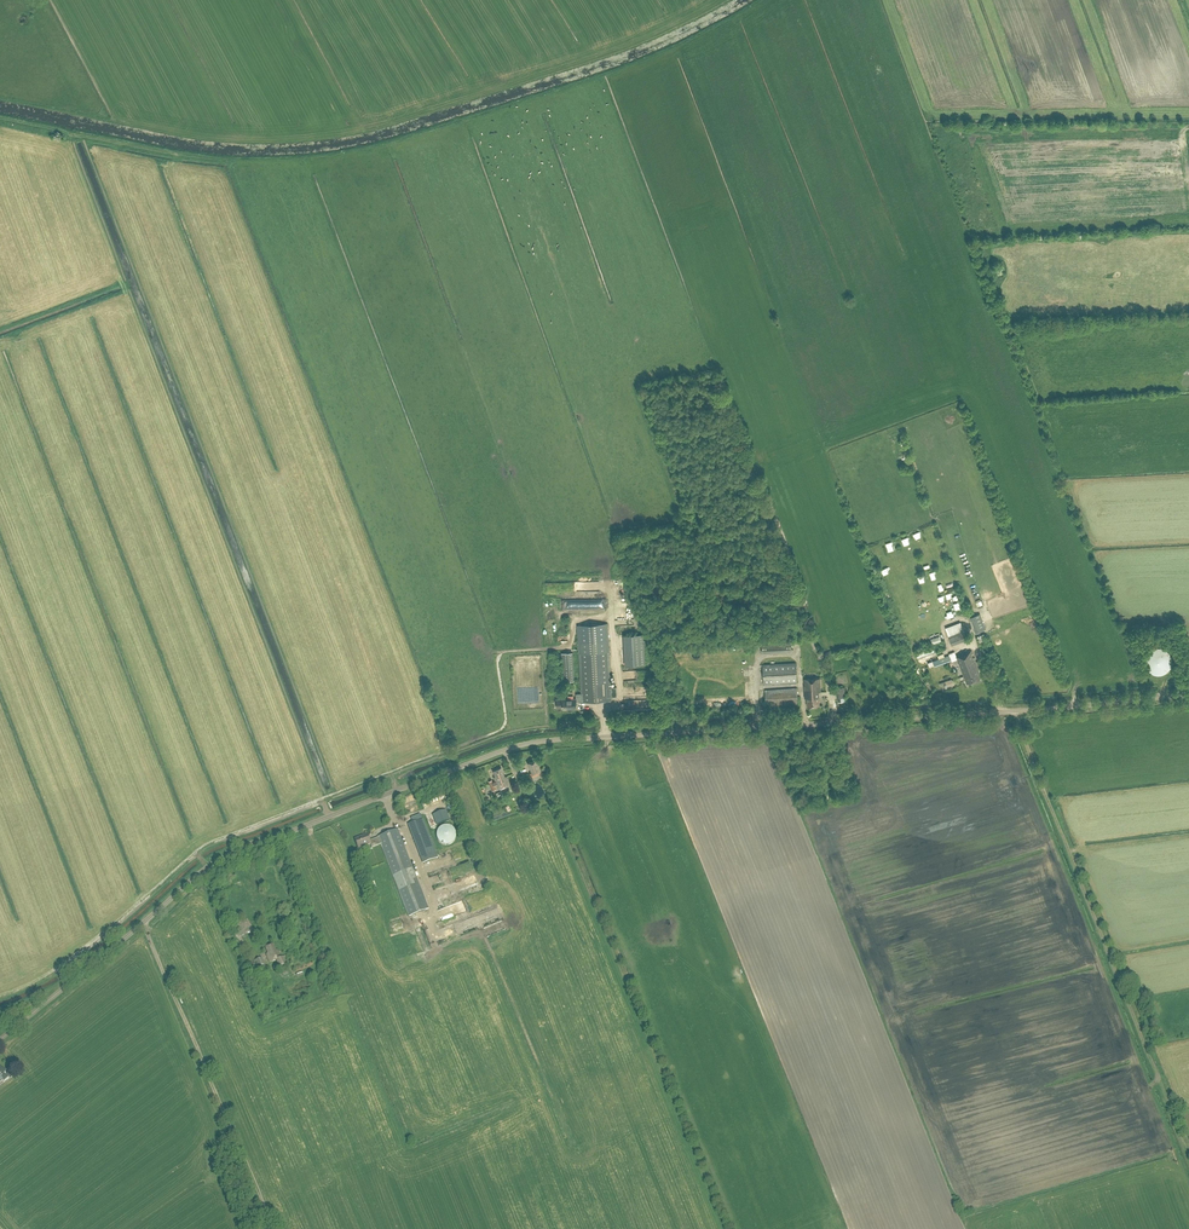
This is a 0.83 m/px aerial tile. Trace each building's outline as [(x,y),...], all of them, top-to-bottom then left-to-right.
[(880,549),(877,551),(882,559),(886,557),(880,549)] [(934,579),(938,576),(934,570),(930,572),(934,579)] [(895,601),(897,607),(904,605),(901,598),(895,601)] [(970,617),(976,632),(986,628),(980,613),(970,617)] [(988,625),(990,630),(998,627),(994,619),(990,620),(991,624),(988,625)] [(946,626),(950,634),(963,628),(960,620),(946,626)] [(611,686),(607,623),(578,624),(582,693),(576,693),(576,698),(562,699),(559,699),(556,699),(557,707),(563,706),(563,709),(577,708),(576,701),(583,701),(611,700),(611,696),(617,695),(616,686),(611,686)] [(914,632),(916,638),(924,635),(922,629),(914,632)] [(964,630),(949,636),(951,643),(967,637),(964,630)] [(625,637),(626,665),(645,664),(644,636),(625,637)] [(761,643),(762,652),(792,651),(792,642),(761,643)] [(1145,659),(1145,661),(1145,662),(1145,663),(1145,665),(1146,666),(1146,667),(1147,668),(1148,669),(1149,670),(1150,671),(1151,672),(1152,673),(1153,673),(1154,674),(1156,674),(1157,674),(1158,674),(1160,674),(1161,674),(1162,674),(1164,673),(1165,673),(1166,672),(1167,671),(1168,670),(1169,669),(1170,668),(1170,667),(1171,666),(1171,665),(1172,663),(1172,662),(1172,661),(1172,659),(1172,658),(1171,657),(1171,655),(1170,654),(1170,653),(1169,652),(1168,651),(1167,650),(1166,649),(1165,649),(1164,648),(1162,648),(1161,647),(1160,647),(1158,647),(1157,647),(1156,647),(1154,648),(1153,648),(1152,649),(1151,649),(1150,650),(1149,651),(1148,652),(1147,653),(1146,654),(1146,655),(1145,657),(1145,658),(1145,659)] [(967,683),(980,678),(977,669),(979,668),(971,650),(956,656),(967,683)] [(956,657),(954,651),(949,653),(949,655),(945,656),(944,653),(931,657),(932,661),(927,662),(928,664),(934,662),(935,667),(952,661),(951,659),(956,657)] [(565,652),(567,680),(574,679),(573,652),(566,652),(565,652)] [(763,664),(764,684),(797,682),(796,662),(763,664)] [(625,679),(650,678),(649,670),(624,671),(625,679)] [(841,676),(840,685),(849,686),(849,676),(841,676)] [(820,677),(804,678),(805,698),(807,698),(808,706),(820,705),(819,692),(821,691),(820,677)] [(798,703),(797,687),(765,689),(766,705),(798,703)] [(541,772),(536,759),(528,762),(532,772),(529,773),(531,777),(539,774),(539,773),(541,772)] [(499,789),(510,784),(506,776),(505,776),(501,767),(493,770),(495,776),(494,777),(499,789)] [(422,858),(435,853),(423,820),(409,825),(422,858)] [(437,837),(438,840),(439,843),(442,845),(445,846),(448,846),(451,845),(453,843),(455,841),(456,838),(456,834),(454,832),(452,829),(449,828),(446,827),(442,828),(440,830),(438,833),(437,837)] [(372,848),(381,845),(408,917),(428,909),(398,829),(378,837),(379,838),(369,841),(367,835),(354,840),(358,849),(370,844),(372,848)] [(439,890),(442,897),(448,895),(445,887),(439,890)] [(276,960),(280,968),(288,963),(285,956),(281,958),(277,950),(276,951),(273,945),(265,948),(268,954),(266,955),(270,963),(276,960)] [(254,962),(255,964),(257,968),(264,965),(261,958),(254,962)]
